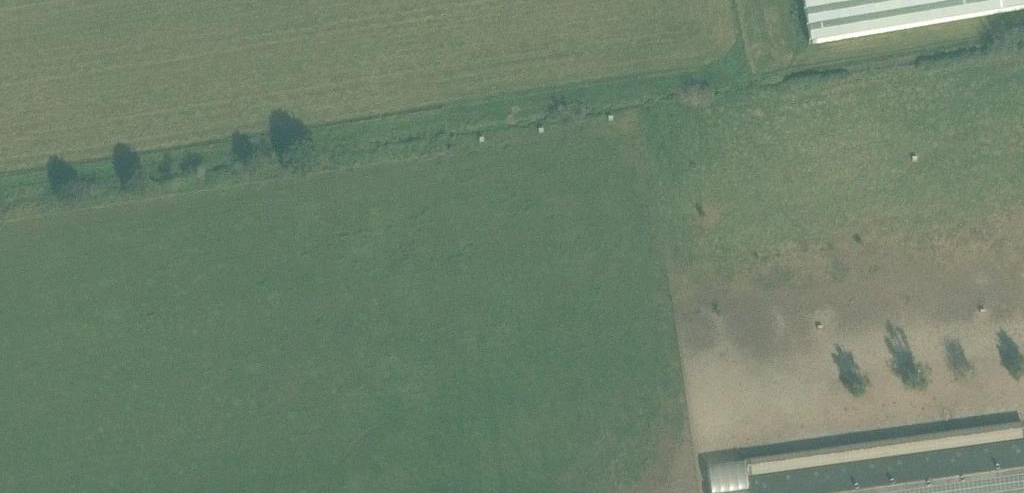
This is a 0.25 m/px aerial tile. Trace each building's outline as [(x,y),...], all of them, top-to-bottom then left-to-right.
[(802,42),(1023,11),(1023,0),(796,0),(802,42)] [(746,463),(749,481),(750,492),(1023,492),(1023,425),(746,463)]
